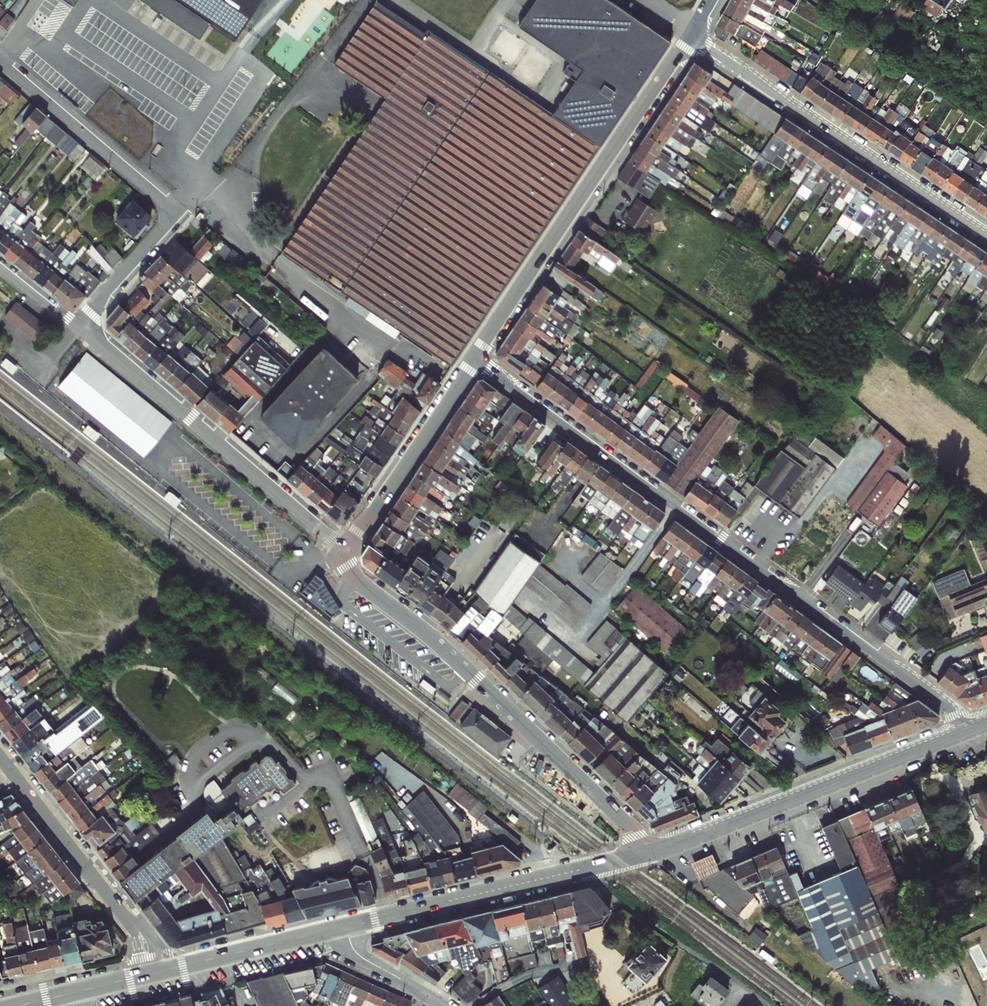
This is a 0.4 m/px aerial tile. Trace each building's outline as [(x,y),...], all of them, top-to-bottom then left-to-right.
[(198,39),(208,26),(235,42),(262,0),(143,0),(198,39)] [(516,25),(569,59),(560,73),(575,82),(551,120),(598,152),(670,41),(607,0),(536,0),(516,25)] [(731,4),(773,27),(776,20),(768,16),(769,13),(749,0),(733,0),(731,4)] [(769,13),(778,17),(783,8),(771,0),(749,0),(769,13)] [(783,8),(791,11),(794,5),(787,0),(771,0),(783,8)] [(731,4),(725,14),(758,33),(761,27),(770,31),(773,27),(731,4)] [(421,42),(371,6),(334,65),(384,98),(357,139),(290,240),(283,252),(452,366),(598,152),(551,120),(427,36),(421,42)] [(763,36),(758,33),(725,14),(716,30),(717,38),(725,43),(732,33),(757,46),(763,36)] [(812,99),(832,69),(821,62),(809,79),(762,49),(759,51),(753,60),(812,99)] [(686,74),(727,102),(774,133),(785,118),(734,83),(728,92),(708,80),(712,74),(694,61),(686,74)] [(823,107),(843,76),(832,69),(812,99),(823,107)] [(727,102),(686,74),(679,84),(697,95),(712,105),(713,102),(723,107),(727,102)] [(833,114),(854,83),(843,76),(823,107),(833,114)] [(10,105),(20,93),(1,78),(0,79),(0,96),(10,105)] [(854,83),(833,114),(843,120),(858,98),(864,89),(854,83)] [(697,95),(679,84),(673,94),(705,115),(709,109),(694,100),(697,95)] [(874,96),(854,127),(864,134),(885,103),(886,101),(881,98),(884,91),(880,87),(874,96)] [(705,115),(673,94),(666,104),(698,125),(716,137),(718,134),(714,131),(718,124),(705,115)] [(858,98),(843,120),(854,127),(874,96),(869,94),(863,102),(858,98)] [(885,103),(864,134),(875,141),(895,110),(885,103)] [(895,110),(875,141),(885,149),(905,120),(910,111),(900,103),(895,110)] [(698,125),(666,104),(660,114),(698,140),(702,135),(695,129),(698,125)] [(29,115),(22,123),(27,127),(33,132),(35,129),(46,115),(36,106),(29,115)] [(22,123),(29,115),(23,110),(15,120),(20,125),(22,123)] [(698,140),(660,114),(653,123),(681,144),(706,158),(708,156),(699,148),(701,144),(698,140)] [(46,115),(35,129),(40,132),(45,137),(56,123),(46,115)] [(770,162),(795,124),(785,118),(774,133),(759,155),(770,162)] [(905,120),(885,149),(902,160),(922,129),(916,127),(905,120)] [(922,129),(902,160),(913,167),(932,138),(926,134),(932,124),(926,121),(922,129)] [(56,123),(45,137),(56,145),(67,133),(56,123)] [(647,133),(676,153),(681,144),(653,123),(647,133)] [(796,148),(806,132),(795,124),(770,162),(780,169),(796,148)] [(33,132),(27,127),(14,142),(19,147),(33,132)] [(797,168),(816,139),(806,132),(796,148),(801,152),(784,176),(789,179),(797,168)] [(67,133),(56,145),(68,155),(79,143),(67,133)] [(676,153),(647,133),(640,143),(673,166),(677,161),(673,158),(676,153)] [(932,138),(913,167),(924,175),(944,144),(933,137),(932,138)] [(817,161),(827,146),(816,139),(797,168),(802,171),(811,158),(817,161)] [(79,143),(68,155),(75,161),(86,149),(79,143)] [(634,152),(671,176),(676,180),(679,177),(672,172),(676,168),(673,166),(640,143),(634,152)] [(944,144),(924,175),(933,181),(954,151),(944,144)] [(821,177),(837,152),(827,146),(817,161),(798,188),(809,195),(821,177)] [(965,156),(945,188),(955,195),(985,150),(981,147),(974,154),(969,150),(965,156)] [(954,151),(933,181),(945,188),(965,156),(954,149),(954,151)] [(955,195),(965,202),(986,170),(982,165),(986,156),(986,151),(985,150),(955,195)] [(671,176),(634,152),(628,161),(659,181),(665,185),(671,176)] [(832,183),(848,159),(837,152),(821,177),(832,183)] [(92,154),(83,165),(89,170),(87,173),(95,180),(106,166),(92,154)] [(839,196),(858,166),(848,159),(832,183),(815,210),(825,216),(839,196)] [(659,181),(628,161),(618,177),(648,197),(659,181)] [(854,195),(869,173),(858,166),(839,196),(843,199),(848,191),(854,195)] [(965,202),(977,210),(986,195),(986,170),(965,202)] [(847,229),(879,181),(869,173),(854,195),(836,223),(847,229)] [(859,233),(888,187),(879,181),(847,229),(857,235),(859,233)] [(868,239),(898,193),(888,187),(859,233),(868,239)] [(0,195),(0,216),(10,201),(11,200),(7,197),(9,195),(3,191),(3,192),(0,195)] [(895,221),(908,200),(898,193),(868,239),(877,244),(881,238),(879,237),(891,219),(895,221)] [(977,210),(986,216),(986,215),(986,195),(977,210)] [(135,236),(146,223),(152,216),(133,199),(115,221),(134,237),(135,236)] [(642,233),(656,211),(637,199),(629,211),(626,210),(620,218),(642,233)] [(893,242),(917,206),(908,200),(895,221),(884,236),(893,242)] [(0,216),(0,228),(5,232),(16,218),(10,214),(16,207),(10,201),(0,216)] [(910,238),(927,213),(917,206),(893,242),(902,247),(910,238)] [(16,218),(5,232),(15,240),(24,229),(20,225),(27,216),(22,211),(16,218)] [(918,248),(937,219),(927,213),(910,238),(916,242),(911,250),(915,253),(918,248)] [(572,242),(582,249),(598,260),(597,263),(609,271),(615,263),(628,273),(632,266),(596,241),(605,230),(587,218),(579,229),(572,242)] [(932,246),(947,226),(937,219),(918,248),(922,250),(927,242),(932,246)] [(24,229),(15,240),(24,247),(36,233),(32,230),(35,225),(30,221),(24,229)] [(146,223),(135,236),(137,238),(148,225),(146,223)] [(942,254),(956,231),(947,226),(932,246),(925,258),(935,264),(942,254)] [(778,227),(771,239),(779,244),(786,232),(778,227)] [(952,260),(966,239),(956,231),(942,254),(952,260)] [(3,255),(15,240),(5,232),(0,238),(0,253),(3,255)] [(214,243),(199,260),(203,263),(208,257),(224,271),(226,268),(227,268),(238,276),(242,271),(234,264),(241,256),(221,238),(218,243),(206,232),(204,235),(214,243)] [(36,233),(24,247),(30,252),(39,241),(42,237),(36,233)] [(204,234),(189,251),(199,260),(214,243),(204,235),(204,234)] [(959,271),(975,245),(966,239),(952,260),(947,269),(953,272),(948,279),(952,281),(958,271),(959,271)] [(15,240),(3,255),(13,263),(24,247),(15,240)] [(175,240),(161,255),(187,279),(192,283),(194,285),(208,269),(203,263),(199,260),(189,251),(175,240)] [(39,241),(30,252),(35,255),(43,245),(39,241)] [(558,260),(569,268),(582,249),(572,242),(558,260)] [(53,253),(44,263),(55,271),(63,261),(58,257),(65,247),(60,243),(53,253)] [(100,243),(95,248),(111,267),(121,258),(111,245),(106,249),(100,243)] [(111,267),(95,248),(92,244),(86,251),(107,273),(108,272),(112,268),(111,267)] [(43,245),(35,255),(44,263),(53,253),(43,245)] [(967,279),(986,252),(975,245),(959,271),(963,273),(961,275),(967,279)] [(24,247),(13,263),(22,270),(35,255),(30,252),(24,247)] [(63,261),(55,271),(64,278),(65,277),(71,270),(67,266),(77,253),(72,249),(63,261)] [(986,269),(986,252),(967,279),(976,285),(986,269)] [(35,255),(22,270),(32,278),(44,263),(35,255)] [(161,255),(153,263),(168,277),(180,287),(187,279),(161,255)] [(543,283),(552,289),(557,283),(563,286),(567,280),(598,300),(604,293),(569,268),(558,260),(543,283)] [(44,263),(32,278),(43,287),(55,271),(44,263)] [(153,263),(145,271),(159,284),(167,292),(171,296),(180,287),(168,277),(153,263)] [(71,270),(65,277),(75,286),(86,272),(76,264),(71,270)] [(986,286),(986,269),(976,285),(984,291),(986,286)] [(86,272),(75,286),(85,294),(84,295),(87,297),(101,281),(88,270),(86,272)] [(255,270),(250,276),(262,285),(266,280),(255,270)] [(55,271),(43,287),(52,294),(64,278),(55,271)] [(159,284),(145,271),(139,277),(161,299),(167,292),(159,284)] [(64,278),(52,294),(62,302),(75,286),(65,277),(64,278)] [(187,279),(180,287),(182,289),(184,292),(192,283),(187,279)] [(535,295),(574,324),(579,317),(563,305),(567,300),(588,315),(591,310),(564,289),(560,295),(552,289),(543,283),(535,295)] [(75,286),(62,302),(72,310),(84,295),(85,294),(75,286)] [(180,287),(171,296),(174,298),(182,289),(180,287)] [(182,289),(174,298),(179,302),(187,295),(184,292),(182,289)] [(139,290),(123,307),(130,313),(134,317),(149,301),(139,290)] [(161,299),(147,313),(151,317),(171,296),(167,292),(161,299)] [(574,324),(535,295),(527,307),(560,329),(567,334),(574,324)] [(16,301),(4,316),(34,340),(46,325),(16,301)] [(130,313),(123,307),(119,304),(106,320),(106,327),(115,335),(117,333),(124,326),(120,324),(130,313)] [(560,329),(527,307),(520,317),(553,338),(560,329)] [(132,319),(130,321),(141,332),(146,336),(150,332),(164,316),(159,312),(154,319),(151,317),(147,313),(137,323),(132,319)] [(134,317),(130,313),(120,324),(124,326),(129,320),(130,321),(132,319),(134,317)] [(150,332),(146,336),(156,345),(174,325),(171,323),(164,316),(150,332)] [(514,327),(545,349),(553,338),(520,317),(514,327)] [(260,319),(248,331),(255,338),(267,325),(260,319)] [(117,333),(115,335),(128,347),(141,332),(130,321),(129,320),(124,326),(117,333)] [(174,325),(156,345),(167,353),(168,353),(185,335),(181,331),(174,325)] [(507,336),(539,359),(542,353),(552,361),(556,355),(545,349),(514,327),(507,336)] [(254,340),(244,331),(238,337),(242,341),(238,344),(245,351),(254,340)] [(141,332),(128,347),(133,351),(146,336),(141,332)] [(146,336),(133,351),(143,360),(156,345),(146,336)] [(259,336),(254,340),(286,369),(291,364),(259,336)] [(539,359),(507,336),(501,346),(496,353),(496,357),(536,387),(548,371),(536,363),(539,359)] [(240,356),(222,375),(233,385),(254,405),(286,369),(254,340),(245,351),(240,356)] [(235,341),(230,347),(240,356),(245,351),(238,344),(235,341)] [(156,345),(143,360),(154,368),(167,353),(156,345)] [(185,346),(174,358),(180,363),(191,351),(185,346)] [(263,413),(260,416),(294,446),(296,444),(297,445),(356,381),(355,380),(358,377),(324,346),(322,349),(321,348),(262,412),(263,413)] [(145,454),(153,445),(172,422),(87,351),(58,386),(143,456),(145,454)] [(191,351),(180,363),(191,372),(192,371),(197,365),(202,360),(191,351)] [(548,371),(536,387),(548,395),(568,367),(563,363),(568,356),(562,352),(553,365),(548,371)] [(167,353),(154,368),(154,369),(165,379),(180,363),(174,358),(168,353),(167,353)] [(568,367),(548,395),(557,402),(575,380),(570,376),(582,360),(577,356),(568,367)] [(396,388),(405,375),(408,371),(388,358),(378,373),(384,378),(396,388)] [(180,363),(165,379),(176,388),(191,372),(180,363)] [(197,365),(192,371),(209,386),(212,382),(207,378),(209,375),(197,365)] [(575,380),(557,402),(566,409),(590,376),(587,374),(588,373),(582,369),(575,380)] [(685,389),(690,382),(671,369),(666,375),(685,389)] [(191,372),(176,388),(194,403),(209,386),(192,371),(191,372)] [(416,384),(407,396),(411,402),(415,395),(429,374),(424,373),(416,384)] [(429,374),(415,395),(427,403),(441,382),(429,374)] [(222,375),(211,387),(222,397),(228,390),(233,385),(222,375)] [(405,375),(396,388),(407,396),(416,384),(410,379),(405,375)] [(590,376),(566,409),(577,417),(601,381),(592,375),(591,377),(590,376)] [(601,381),(577,417),(586,423),(608,392),(604,389),(610,381),(605,377),(601,381)] [(478,380),(469,393),(487,404),(490,400),(497,390),(482,379),(478,380)] [(690,384),(685,390),(698,399),(702,394),(690,384)] [(222,397),(211,387),(196,404),(215,420),(230,403),(222,397)] [(608,392),(586,423),(595,430),(620,397),(611,389),(608,392)] [(497,390),(490,400),(496,404),(504,395),(497,390)] [(620,397),(595,430),(605,438),(627,407),(623,404),(628,395),(624,392),(620,397)] [(469,393),(460,407),(475,418),(477,419),(487,404),(469,393)] [(403,395),(391,411),(395,413),(411,424),(421,410),(403,395)] [(427,403),(415,395),(411,401),(423,409),(427,403)] [(504,395),(496,404),(505,411),(512,401),(504,395)] [(395,413),(391,411),(373,398),(370,403),(374,405),(370,411),(378,417),(387,424),(388,423),(395,413)] [(627,407),(605,438),(614,444),(631,422),(626,419),(639,401),(634,398),(627,407)] [(512,401),(505,411),(499,418),(505,423),(510,427),(511,426),(524,409),(512,401)] [(631,422),(614,444),(624,452),(651,415),(656,407),(646,401),(631,422)] [(230,403),(215,420),(229,432),(244,415),(230,403)] [(487,404),(477,419),(488,426),(497,411),(487,404)] [(687,449),(664,481),(684,496),(707,464),(739,420),(718,406),(687,449)] [(460,407),(450,421),(467,431),(471,424),(475,418),(460,407)] [(524,409),(511,426),(521,434),(533,416),(524,409)] [(395,413),(388,423),(405,434),(411,424),(395,413)] [(387,424),(378,417),(375,422),(364,415),(361,421),(365,423),(371,428),(380,434),(387,424)] [(651,415),(624,452),(634,459),(658,425),(660,421),(651,415)] [(521,434),(515,442),(526,451),(531,445),(545,425),(533,416),(521,434)] [(450,421),(443,431),(460,441),(462,439),(467,431),(450,421)] [(887,444),(847,503),(880,525),(908,483),(905,481),(910,472),(895,462),(909,441),(880,422),(872,434),(887,444)] [(365,423),(359,433),(373,443),(380,434),(371,428),(365,423)] [(387,424),(380,434),(397,445),(405,434),(388,423),(387,424)] [(510,427),(505,423),(504,424),(502,424),(492,439),(499,444),(510,427)] [(471,424),(467,431),(473,435),(477,429),(478,428),(471,424)] [(658,425),(634,459),(644,466),(655,448),(664,437),(658,433),(661,428),(658,425)] [(755,483),(760,490),(799,518),(846,455),(804,425),(782,450),(780,449),(755,483)] [(477,429),(473,435),(483,442),(487,436),(477,429)] [(443,431),(437,440),(455,451),(460,443),(459,443),(460,441),(443,431)] [(467,431),(462,439),(468,442),(473,435),(467,431)] [(354,440),(351,444),(366,453),(373,443),(359,433),(354,440)] [(344,434),(342,437),(350,443),(351,444),(354,440),(344,434)] [(380,434),(373,443),(390,455),(397,445),(380,434)] [(655,448),(644,466),(654,474),(677,441),(669,435),(658,450),(655,448)] [(350,443),(342,437),(340,440),(348,446),(350,443)] [(555,458),(563,447),(553,439),(536,463),(543,468),(547,470),(555,458)] [(455,451),(437,440),(430,451),(448,462),(455,451)] [(563,447),(555,458),(561,462),(566,465),(577,449),(567,441),(563,447)] [(677,441),(654,474),(664,481),(687,449),(677,441)] [(526,451),(515,442),(512,446),(524,454),(532,459),(537,453),(535,451),(536,449),(531,445),(526,451)] [(373,443),(366,453),(383,465),(390,455),(373,443)] [(448,462),(440,473),(442,474),(457,484),(461,487),(467,477),(458,471),(469,455),(457,448),(448,462)] [(577,449),(566,465),(575,472),(587,456),(577,449)] [(430,451),(423,462),(440,473),(448,462),(430,451)] [(366,453),(358,464),(361,466),(376,476),(383,465),(366,453)] [(575,472),(574,474),(586,484),(588,481),(599,465),(587,456),(575,472)] [(319,457),(309,471),(319,479),(330,466),(328,464),(319,457)] [(547,470),(539,481),(544,484),(551,476),(561,462),(555,458),(547,470)] [(339,474),(329,487),(338,495),(344,487),(350,480),(361,466),(358,464),(351,459),(339,474)] [(423,462),(415,474),(431,485),(433,486),(442,474),(440,473),(423,462)] [(479,462),(476,465),(488,477),(491,473),(479,462)] [(297,487),(309,471),(301,463),(287,479),(297,487)] [(707,464),(684,496),(693,503),(719,468),(714,464),(711,468),(707,464)] [(575,472),(566,465),(551,486),(556,490),(564,479),(568,482),(574,474),(575,472)] [(599,465),(588,481),(598,488),(598,489),(609,472),(599,465)] [(330,466),(319,479),(329,487),(339,474),(330,466)] [(350,480),(344,487),(360,500),(376,476),(361,466),(350,480)] [(539,481),(547,470),(543,468),(530,486),(533,488),(539,481)] [(719,468),(693,503),(701,508),(727,475),(719,468)] [(727,475),(701,508),(713,516),(733,488),(729,485),(737,475),(731,470),(727,475)] [(309,471),(297,487),(306,495),(319,479),(309,471)] [(609,472),(598,489),(610,497),(622,481),(609,472)] [(415,474),(408,485),(425,495),(427,491),(431,485),(415,474)] [(442,474),(433,486),(449,497),(452,499),(461,487),(457,484),(442,474)] [(760,490),(755,483),(748,477),(739,492),(733,488),(713,516),(725,525),(736,509),(742,513),(760,490)] [(319,479),(306,495),(316,503),(329,487),(319,479)] [(588,481),(586,484),(572,503),(578,507),(585,499),(588,501),(598,488),(588,481)] [(622,481),(610,497),(622,506),(633,490),(622,481)] [(408,485),(400,496),(417,506),(425,495),(408,485)] [(431,485),(427,491),(445,502),(449,497),(433,486),(431,485)] [(329,487),(316,503),(325,511),(338,495),(329,487)] [(338,495),(325,511),(339,523),(345,522),(360,500),(344,487),(338,495)] [(598,488),(588,501),(600,510),(610,497),(598,489),(598,488)] [(633,490),(622,506),(632,514),(644,497),(633,490)] [(425,495),(417,506),(419,508),(429,514),(432,509),(438,513),(442,507),(425,495)] [(400,496),(391,509),(409,521),(419,508),(417,506),(400,496)] [(610,497),(600,510),(607,515),(611,509),(617,512),(622,506),(610,497)] [(644,497),(632,514),(637,517),(642,521),(654,505),(644,497)] [(654,505),(642,521),(653,529),(665,512),(654,505)] [(622,506),(617,512),(608,526),(619,532),(632,514),(622,506)] [(419,508),(409,521),(426,533),(429,535),(438,521),(429,514),(419,508)] [(391,509),(383,521),(401,533),(409,521),(391,509)] [(632,514),(619,532),(616,535),(621,539),(623,536),(637,517),(632,514)] [(637,517),(623,536),(629,540),(642,521),(637,517)] [(674,520),(662,536),(673,544),(684,527),(674,520)] [(383,521),(375,533),(385,540),(394,545),(401,533),(383,521)] [(409,521),(401,533),(407,537),(418,544),(423,536),(424,537),(426,533),(409,521)] [(642,521),(629,540),(639,548),(653,529),(642,521)] [(684,527),(673,544),(683,551),(695,535),(684,527)] [(375,533),(369,543),(373,546),(375,544),(380,548),(385,540),(375,533)] [(401,533),(394,545),(399,548),(407,537),(401,533)] [(515,533),(510,539),(540,561),(545,555),(515,533)] [(585,534),(582,538),(592,546),(596,541),(585,534)] [(695,535),(683,551),(695,560),(707,544),(695,535)] [(673,544),(662,536),(652,549),(658,553),(663,556),(673,544)] [(385,540),(380,548),(387,552),(386,554),(406,568),(416,554),(417,555),(421,550),(433,559),(436,555),(423,546),(420,549),(416,546),(418,544),(407,537),(399,548),(394,545),(385,540)] [(510,539),(473,591),(479,595),(491,606),(502,615),(510,604),(524,585),(539,564),(540,561),(510,539)] [(373,546),(369,543),(361,555),(362,562),(374,571),(386,554),(387,552),(380,548),(375,544),(373,546)] [(673,544),(663,556),(668,560),(674,553),(678,557),(683,551),(673,544)] [(707,544),(695,560),(705,567),(706,567),(717,551),(707,544)] [(436,555),(433,559),(432,561),(433,562),(445,571),(445,570),(453,559),(440,549),(436,555)] [(421,550),(417,555),(430,565),(433,562),(432,561),(433,559),(421,550)] [(683,551),(678,557),(673,564),(678,568),(671,576),(678,581),(695,560),(683,551)] [(717,551),(706,567),(716,573),(727,558),(717,551)] [(600,552),(581,575),(602,591),(621,568),(600,552)] [(663,556),(658,553),(654,558),(659,562),(663,556)] [(386,554),(374,571),(394,586),(406,568),(386,554)] [(406,568),(394,586),(419,604),(433,586),(442,574),(430,565),(417,555),(416,554),(406,568)] [(716,573),(715,574),(725,582),(737,565),(727,558),(716,573)] [(695,560),(678,581),(684,585),(694,571),(699,575),(705,567),(695,560)] [(539,564),(524,585),(535,594),(549,605),(565,585),(548,571),(539,564)] [(737,565),(725,582),(735,589),(747,573),(737,565)] [(850,603),(864,583),(839,565),(826,582),(836,590),(835,592),(850,603)] [(705,567),(699,575),(696,579),(689,589),(699,596),(706,586),(715,574),(716,573),(706,567),(705,567)] [(463,584),(445,570),(445,571),(442,574),(433,586),(443,594),(453,602),(458,606),(464,599),(455,593),(463,584)] [(985,578),(969,584),(963,570),(932,583),(941,605),(943,605),(949,619),(984,604),(986,612),(986,584),(985,578)] [(747,573),(735,589),(746,597),(750,590),(756,583),(758,580),(747,573)] [(715,574),(706,586),(712,590),(714,588),(718,591),(725,582),(715,574)] [(864,583),(850,603),(860,610),(869,599),(873,602),(876,600),(881,603),(891,589),(870,574),(864,583)] [(891,589),(881,603),(887,608),(876,622),(891,632),(917,597),(905,588),(910,581),(901,575),(891,589)] [(315,577),(301,595),(331,619),(340,614),(323,585),(315,577)] [(725,582),(718,591),(712,598),(718,602),(725,593),(730,597),(735,589),(725,582)] [(756,583),(750,590),(757,595),(753,602),(763,610),(775,594),(768,588),(766,590),(756,583)] [(565,585),(549,605),(547,607),(572,627),(591,604),(567,584),(565,585)] [(636,584),(615,609),(669,655),(690,631),(636,584)] [(433,586),(419,604),(430,613),(443,594),(433,586)] [(663,589),(660,594),(666,598),(669,593),(663,589)] [(735,589),(730,597),(723,606),(733,613),(738,607),(743,611),(748,603),(761,613),(763,610),(753,602),(757,595),(750,590),(746,597),(735,589)] [(464,599),(458,606),(464,612),(479,595),(473,591),(466,601),(464,599)] [(443,594),(430,613),(439,621),(453,602),(443,594)] [(775,594),(763,610),(773,617),(784,600),(775,594)] [(464,612),(448,629),(456,636),(479,611),(484,615),(491,606),(479,595),(464,612)] [(784,600),(773,617),(783,625),(794,608),(784,600)] [(453,602),(439,621),(448,629),(464,612),(458,606),(453,602)] [(510,604),(502,615),(506,618),(517,628),(525,635),(553,659),(583,685),(594,673),(547,632),(529,616),(527,619),(510,604)] [(475,626),(471,631),(478,639),(485,633),(487,635),(488,634),(502,615),(491,606),(484,615),(475,626)] [(794,608),(783,625),(791,630),(802,614),(794,608)] [(763,610),(761,613),(755,622),(769,632),(774,636),(783,625),(773,617),(763,610)] [(479,611),(456,636),(461,640),(471,631),(475,626),(484,615),(479,611)] [(802,614),(791,630),(800,637),(811,621),(802,614)] [(502,615),(488,634),(491,637),(496,631),(506,618),(502,615)] [(600,666),(626,636),(606,620),(586,643),(601,655),(595,662),(600,666)] [(811,621),(800,637),(809,644),(821,628),(811,621)] [(783,625),(774,636),(782,643),(791,630),(783,625)] [(821,628),(809,644),(818,651),(830,635),(821,628)] [(791,630),(782,643),(791,649),(792,647),(800,637),(791,630)] [(471,631),(461,640),(489,667),(504,681),(515,670),(523,662),(516,657),(505,667),(497,659),(499,657),(489,647),(495,641),(496,640),(491,637),(488,634),(487,635),(485,633),(478,639),(471,631)] [(496,631),(491,637),(496,640),(495,641),(498,643),(504,637),(496,631)] [(911,641),(921,655),(933,646),(922,632),(911,641)] [(979,636),(986,658),(986,633),(979,636)] [(553,659),(525,635),(515,646),(529,658),(527,663),(539,674),(548,665),(553,659)] [(830,635),(818,651),(829,658),(841,642),(830,635)] [(594,673),(583,685),(587,688),(595,695),(626,722),(668,673),(626,636),(600,666),(594,673)] [(782,643),(774,636),(770,640),(778,647),(782,643)] [(800,637),(792,647),(797,650),(795,653),(800,656),(809,644),(800,637)] [(498,643),(495,641),(489,647),(499,657),(507,650),(498,643)] [(829,658),(819,671),(831,679),(837,671),(842,664),(852,650),(841,642),(829,658)] [(809,644),(800,656),(810,663),(811,661),(821,668),(819,671),(829,658),(818,651),(809,644)] [(250,649),(243,658),(250,666),(258,656),(250,649)] [(507,650),(499,657),(497,659),(505,667),(516,657),(507,650)] [(852,650),(842,664),(850,670),(860,656),(852,650)] [(963,688),(979,681),(977,676),(973,669),(965,672),(959,668),(961,665),(955,661),(950,663),(937,682),(956,697),(963,688)] [(527,663),(518,673),(529,684),(534,679),(539,674),(527,663)] [(0,678),(0,691),(16,680),(26,673),(19,664),(7,672),(0,678)] [(0,691),(0,692),(7,701),(24,688),(23,687),(29,683),(27,681),(37,673),(34,668),(26,673),(16,680),(0,691)] [(515,670),(504,681),(518,695),(529,684),(518,673),(515,670)] [(837,671),(831,679),(835,682),(841,674),(837,671)] [(986,702),(986,673),(977,676),(979,681),(986,702)] [(539,674),(534,679),(554,698),(551,700),(557,706),(567,696),(546,680),(539,674)] [(276,687),(296,702),(302,694),(282,679),(276,687)] [(529,684),(518,695),(519,695),(544,719),(557,706),(551,700),(554,698),(534,679),(529,684)] [(963,688),(956,697),(967,705),(977,706),(986,702),(979,681),(963,688)] [(895,682),(890,688),(899,695),(904,689),(895,682)] [(357,686),(355,689),(363,696),(365,693),(357,686)] [(24,688),(7,701),(14,710),(15,708),(24,703),(20,698),(27,693),(24,688)] [(595,695),(587,688),(582,692),(590,699),(595,695)] [(890,688),(886,694),(901,704),(907,702),(908,702),(899,695),(890,688)] [(904,689),(899,695),(908,702),(917,698),(904,689)] [(755,705),(764,695),(758,690),(750,701),(755,705)] [(901,704),(886,694),(882,700),(878,705),(872,700),(867,706),(869,707),(882,717),(883,717),(881,712),(894,707),(901,704)] [(757,731),(746,721),(736,733),(759,753),(760,752),(765,747),(787,721),(778,713),(782,709),(764,695),(755,705),(748,715),(761,726),(757,731)] [(24,703),(15,708),(22,717),(27,714),(24,710),(36,700),(33,696),(24,703)] [(567,696),(557,706),(572,720),(573,719),(581,711),(584,708),(577,703),(571,710),(567,706),(573,700),(567,696)] [(468,704),(460,698),(447,716),(454,721),(496,756),(511,738),(468,704)] [(908,702),(907,702),(918,728),(937,721),(938,714),(917,698),(908,702)] [(854,714),(858,709),(845,700),(842,705),(850,711),(854,714)] [(0,706),(0,720),(14,710),(7,701),(0,706)] [(49,746),(42,753),(48,760),(48,761),(83,734),(105,717),(91,701),(55,730),(44,739),(49,746)] [(901,704),(894,707),(906,733),(918,728),(907,702),(901,704)] [(557,706),(544,719),(559,734),(572,720),(557,706)] [(27,714),(22,717),(28,725),(41,714),(36,707),(27,714)] [(858,709),(854,714),(859,717),(864,724),(882,717),(869,707),(864,713),(858,709)] [(906,733),(894,707),(881,712),(883,717),(892,739),(906,733)] [(0,720),(0,727),(4,732),(22,717),(15,708),(14,710),(0,720)] [(738,731),(746,721),(731,708),(722,718),(738,731)] [(581,711),(573,719),(581,727),(583,725),(589,720),(585,716),(581,711)] [(827,730),(821,734),(835,747),(846,741),(843,733),(864,724),(859,717),(854,714),(850,711),(835,718),(836,726),(827,730)] [(816,721),(813,725),(819,731),(824,727),(830,720),(823,714),(816,721)] [(589,720),(583,725),(592,734),(593,734),(604,724),(594,715),(589,720)] [(22,717),(4,732),(10,740),(29,726),(28,725),(22,717)] [(44,717),(30,728),(39,740),(42,737),(44,739),(55,730),(44,717)] [(882,717),(864,724),(872,746),(892,739),(883,717),(882,717)] [(572,720),(559,734),(567,741),(581,727),(573,719),(572,720)] [(83,734),(48,761),(56,770),(71,759),(113,727),(111,724),(97,735),(94,732),(86,738),(83,734)] [(604,745),(588,761),(593,767),(610,751),(617,758),(631,747),(620,737),(604,724),(593,734),(604,745)] [(872,746),(864,724),(843,733),(846,741),(851,754),(872,746)] [(581,727),(567,741),(576,750),(592,734),(583,725),(581,727)] [(29,726),(10,740),(21,754),(39,740),(30,728),(29,726)] [(592,734),(576,750),(588,761),(604,745),(593,734),(592,734)] [(39,740),(21,754),(28,763),(42,753),(49,746),(44,739),(42,737),(39,740)] [(705,739),(701,744),(705,747),(717,757),(722,761),(732,750),(717,737),(711,744),(705,739)] [(705,747),(701,744),(695,751),(699,754),(694,759),(699,763),(692,771),(695,774),(691,778),(696,781),(707,769),(717,757),(705,747)] [(266,788),(277,779),(261,759),(251,747),(212,778),(238,810),(244,817),(257,808),(250,800),(266,788)] [(631,747),(617,758),(626,767),(634,758),(639,753),(632,747),(631,747)] [(765,747),(760,752),(764,757),(769,751),(765,747)] [(732,750),(722,761),(741,778),(751,766),(732,750)] [(610,751),(593,767),(601,774),(617,758),(610,751)] [(42,753),(28,763),(35,772),(48,760),(42,753)] [(175,753),(159,764),(164,771),(180,760),(175,753)] [(634,758),(626,767),(635,776),(637,774),(644,768),(650,762),(647,760),(639,753),(634,758)] [(261,759),(277,779),(266,788),(269,790),(273,787),(275,786),(276,788),(279,789),(281,788),(283,791),(284,791),(295,783),(292,778),(291,778),(289,778),(288,776),(286,774),(286,771),(278,760),(276,762),(271,756),(266,755),(261,759)] [(71,759),(56,770),(61,778),(63,780),(66,778),(81,766),(74,757),(71,759)] [(707,769),(696,781),(720,802),(741,778),(722,761),(717,757),(707,769)] [(617,758),(601,774),(609,782),(626,767),(617,758)] [(48,760),(35,772),(42,781),(56,770),(48,761),(48,760)] [(81,766),(66,778),(74,788),(100,769),(105,764),(102,760),(94,765),(91,762),(83,768),(81,766)] [(668,777),(675,783),(684,771),(672,761),(662,772),(668,777)] [(644,768),(637,774),(644,781),(657,768),(650,762),(644,768)] [(626,767),(609,782),(619,791),(635,776),(626,767)] [(657,768),(644,781),(654,791),(668,777),(662,772),(657,768)] [(100,769),(74,788),(82,798),(95,788),(91,784),(104,773),(100,769)] [(56,770),(42,781),(50,791),(63,780),(61,778),(56,770)] [(635,776),(619,791),(619,792),(625,798),(644,781),(637,774),(635,776)] [(654,791),(644,799),(654,808),(672,802),(671,796),(676,794),(676,791),(677,791),(678,783),(675,783),(668,777),(654,791)] [(63,780),(50,791),(57,801),(74,788),(66,778),(63,780)] [(206,812),(222,833),(224,832),(242,818),(238,810),(212,778),(207,784),(205,790),(205,796),(208,802),(204,806),(205,807),(207,810),(206,812)] [(741,778),(734,785),(736,787),(743,779),(741,778)] [(95,788),(82,798),(89,808),(98,801),(95,798),(105,790),(111,785),(106,779),(95,788)] [(644,781),(625,798),(635,808),(644,799),(654,791),(644,781)] [(478,820),(483,813),(488,807),(456,783),(448,794),(469,811),(468,812),(478,820)] [(982,786),(971,792),(974,800),(972,802),(977,814),(975,815),(978,821),(980,820),(985,832),(986,831),(986,792),(982,786)] [(912,787),(899,793),(915,825),(926,820),(912,787)] [(11,793),(7,788),(0,791),(0,798),(11,793)] [(74,788),(57,801),(65,812),(82,798),(74,788)] [(114,789),(108,794),(112,799),(118,794),(114,789)] [(423,790),(406,805),(422,825),(433,816),(453,840),(451,842),(453,845),(460,843),(458,836),(457,834),(439,811),(423,790)] [(11,793),(0,798),(0,808),(17,801),(11,793)] [(918,835),(915,825),(899,793),(888,797),(900,828),(906,839),(918,835)] [(98,801),(89,808),(97,817),(102,813),(116,804),(112,799),(108,794),(98,801)] [(672,802),(654,808),(656,815),(664,812),(690,803),(686,796),(672,802)] [(378,838),(366,813),(359,797),(349,801),(360,827),(367,842),(370,850),(382,845),(378,838)] [(890,832),(900,828),(888,797),(866,807),(880,839),(891,835),(890,832)] [(82,798),(65,812),(73,821),(89,808),(82,798)] [(644,799),(635,808),(636,808),(648,820),(656,817),(656,815),(654,808),(644,799)] [(0,808),(0,818),(7,815),(23,809),(17,801),(0,808)] [(656,817),(648,820),(654,832),(699,815),(693,801),(690,803),(664,812),(656,815),(656,817)] [(422,825),(406,805),(401,810),(410,821),(417,832),(411,836),(416,845),(421,866),(426,865),(424,861),(436,858),(447,855),(422,825)] [(112,806),(102,813),(109,822),(112,822),(113,823),(115,826),(115,829),(120,826),(127,828),(129,828),(132,829),(140,823),(135,815),(124,822),(112,806)] [(892,867),(880,839),(866,807),(838,819),(897,956),(900,967),(931,954),(892,867)] [(89,808),(73,821),(80,831),(97,817),(89,808)] [(23,809),(7,815),(11,826),(30,818),(23,809)] [(371,811),(366,813),(378,838),(382,845),(390,866),(393,871),(405,869),(399,856),(399,855),(398,855),(393,844),(383,821),(377,824),(371,811)] [(179,834),(177,835),(192,855),(220,834),(222,833),(206,812),(179,834)] [(97,817),(80,831),(86,838),(92,834),(99,844),(115,831),(116,831),(115,829),(109,822),(102,813),(97,817)] [(483,813),(478,820),(514,849),(520,841),(483,813)] [(0,818),(0,820),(2,823),(0,824),(0,831),(5,829),(10,827),(11,826),(7,815),(0,818)] [(433,816),(422,825),(447,855),(448,855),(450,860),(472,855),(470,850),(463,852),(460,843),(453,845),(451,842),(453,840),(433,816)] [(11,826),(10,827),(13,830),(15,834),(20,840),(38,829),(30,818),(11,826)] [(871,968),(897,956),(838,819),(821,826),(841,871),(803,885),(797,870),(789,875),(797,894),(802,908),(811,929),(797,935),(856,987),(863,985),(867,992),(879,987),(877,982),(871,968)] [(520,821),(518,824),(525,830),(528,827),(520,821)] [(125,843),(122,846),(130,856),(132,854),(160,833),(151,823),(134,836),(125,843)] [(120,826),(115,829),(116,831),(115,831),(119,837),(125,843),(134,836),(127,828),(120,826)] [(38,829),(20,840),(28,851),(45,838),(38,829)] [(470,829),(465,830),(469,847),(474,846),(470,829)] [(115,831),(99,844),(101,847),(105,843),(108,846),(119,837),(115,831)] [(15,834),(3,844),(8,851),(20,840),(15,834)] [(220,834),(192,855),(223,896),(227,903),(230,910),(245,906),(242,891),(252,888),(246,878),(235,860),(220,834)] [(140,863),(120,880),(135,900),(190,856),(192,855),(177,835),(140,863)] [(403,854),(399,855),(399,856),(405,869),(421,866),(416,845),(411,836),(409,838),(403,839),(406,853),(403,854)] [(108,846),(105,843),(101,847),(97,851),(104,860),(122,846),(125,843),(119,837),(108,846)] [(28,851),(27,852),(37,864),(55,850),(45,838),(28,851)] [(20,840),(8,851),(9,852),(15,860),(27,852),(28,851),(20,840)] [(398,842),(393,844),(398,855),(399,855),(403,854),(398,842)] [(502,842),(496,843),(503,869),(520,865),(521,859),(502,842)] [(3,844),(2,843),(0,845),(0,850),(5,856),(9,852),(8,851),(3,844)] [(496,843),(483,847),(489,872),(503,869),(496,843)] [(382,845),(370,850),(381,875),(393,871),(390,866),(382,845)] [(122,846),(104,860),(113,870),(116,874),(120,880),(140,863),(136,858),(132,854),(130,856),(122,846)] [(776,846),(763,851),(786,899),(797,894),(789,875),(776,846)] [(483,847),(470,850),(472,855),(477,875),(478,875),(489,872),(483,847)] [(55,850),(37,864),(44,873),(45,874),(47,873),(63,860),(55,850)] [(346,851),(332,860),(335,864),(349,855),(346,851)] [(773,906),(786,899),(763,851),(751,857),(770,901),(773,906)] [(27,852),(15,860),(7,867),(11,872),(18,865),(22,870),(14,877),(17,880),(37,864),(27,852)] [(245,854),(235,860),(246,878),(252,888),(260,901),(277,897),(280,896),(267,878),(257,884),(250,872),(253,869),(252,867),(245,854)] [(190,856),(135,900),(141,908),(158,895),(169,886),(179,879),(185,886),(192,896),(201,890),(215,908),(219,912),(229,910),(230,910),(227,903),(223,896),(192,855),(190,856)] [(447,855),(436,858),(442,883),(454,881),(450,860),(448,855),(447,855)] [(472,855),(450,860),(454,881),(477,875),(472,855)] [(763,904),(770,901),(751,857),(731,865),(738,882),(752,894),(757,892),(763,904)] [(442,883),(436,858),(424,861),(426,865),(431,886),(442,883)] [(63,860),(47,873),(54,883),(71,870),(63,860)] [(37,864),(17,880),(16,881),(20,887),(33,877),(36,880),(44,873),(37,864)] [(252,867),(253,869),(250,872),(257,884),(267,878),(264,872),(259,864),(252,867)] [(355,865),(347,873),(351,883),(370,878),(366,869),(364,867),(361,866),(355,865)] [(421,866),(405,869),(410,891),(431,886),(426,865),(421,866)] [(707,887),(738,913),(754,895),(752,894),(738,882),(731,865),(699,879),(703,888),(707,887)] [(271,867),(264,872),(267,878),(280,896),(289,894),(278,876),(277,876),(271,867)] [(405,869),(393,871),(398,894),(410,891),(405,869)] [(71,870),(54,883),(63,894),(66,892),(80,881),(71,870)] [(393,871),(381,875),(387,897),(398,894),(393,871)] [(347,872),(336,877),(344,895),(349,906),(361,903),(356,890),(354,890),(351,883),(347,873),(347,872)] [(44,873),(36,880),(31,885),(39,895),(42,893),(54,883),(47,873),(45,874),(44,873)] [(336,877),(317,884),(326,902),(344,895),(336,877)] [(370,878),(351,883),(354,890),(356,890),(361,903),(375,900),(370,878)] [(80,881),(66,892),(74,901),(86,891),(80,881)] [(54,883),(42,893),(51,905),(63,894),(54,883)] [(302,890),(295,893),(304,911),(309,909),(326,902),(317,884),(302,890)] [(588,885),(569,891),(585,951),(594,949),(588,921),(601,917),(610,910),(595,890),(588,885)] [(174,895),(164,903),(170,912),(171,913),(182,904),(192,896),(185,886),(174,895)] [(260,901),(252,888),(242,891),(245,906),(250,924),(265,920),(260,901)] [(569,891),(551,896),(560,929),(563,928),(566,942),(572,941),(575,957),(586,954),(585,951),(569,891)] [(280,896),(277,897),(287,921),(306,917),(304,911),(295,893),(289,894),(280,896)] [(158,895),(141,908),(153,923),(170,912),(164,903),(158,895)] [(326,902),(309,909),(313,915),(349,906),(344,895),(326,902)] [(551,896),(536,899),(546,936),(548,944),(562,941),(560,929),(551,896)] [(277,897),(260,901),(265,920),(267,926),(287,921),(277,897)] [(536,899),(522,903),(531,941),(546,936),(536,899)] [(522,903),(492,910),(506,960),(516,956),(522,972),(537,966),(531,941),(522,903)] [(229,910),(219,912),(225,931),(250,924),(245,906),(230,910),(229,910)] [(19,927),(13,928),(18,952),(32,948),(29,931),(23,907),(15,909),(19,927)] [(215,908),(176,919),(184,943),(225,931),(219,912),(215,908)] [(492,910),(478,913),(491,960),(497,984),(510,977),(506,960),(492,910)] [(170,912),(153,923),(169,944),(177,946),(184,943),(176,919),(171,913),(170,912)] [(478,963),(491,960),(478,913),(462,917),(481,956),(478,963)] [(84,922),(91,921),(90,918),(87,919),(86,917),(73,921),(74,927),(76,933),(86,931),(84,922)] [(462,917),(441,922),(451,958),(456,957),(465,975),(478,963),(481,956),(462,917)] [(86,931),(76,933),(82,957),(83,959),(95,957),(114,952),(108,926),(105,926),(103,918),(91,921),(84,922),(86,931)] [(18,952),(13,928),(12,922),(3,924),(8,945),(3,947),(5,956),(18,952)] [(441,922),(422,926),(432,950),(438,961),(451,958),(441,922)] [(383,936),(383,941),(410,957),(417,954),(432,950),(422,926),(383,936)] [(76,933),(74,927),(57,931),(59,938),(76,933)] [(44,928),(29,931),(32,948),(48,945),(47,943),(48,943),(44,928)] [(76,933),(59,938),(60,940),(64,962),(82,957),(76,933)] [(60,940),(48,943),(47,943),(48,945),(52,965),(64,962),(60,940)] [(651,940),(648,941),(640,951),(636,948),(623,962),(646,983),(668,959),(658,949),(658,946),(657,942),(651,940)] [(399,961),(410,957),(383,941),(371,944),(371,950),(397,964),(398,961),(399,961)] [(48,945),(32,948),(37,968),(52,965),(48,945)] [(32,948),(18,952),(23,972),(37,968),(32,948)] [(18,952),(5,956),(5,958),(9,975),(23,972),(18,952)] [(434,983),(440,977),(417,954),(410,957),(399,961),(434,983)] [(2,977),(9,975),(5,958),(0,959),(0,968),(2,977)] [(325,964),(313,967),(316,978),(321,977),(321,976),(326,964),(325,964)] [(341,971),(326,964),(321,976),(321,977),(321,984),(325,986),(320,999),(324,1000),(327,997),(330,998),(336,984),(341,971)] [(316,983),(320,985),(321,984),(321,977),(316,978),(313,967),(296,971),(286,973),(292,989),(293,989),(316,983)] [(357,978),(341,971),(336,984),(330,998),(347,1005),(352,992),(356,981),(357,978)] [(300,1005),(293,989),(292,989),(286,973),(250,982),(253,993),(259,1005),(300,1005)] [(538,987),(551,1005),(578,1005),(557,975),(538,987)] [(690,993),(698,1000),(700,997),(712,1005),(716,1005),(729,989),(710,975),(702,985),(699,982),(690,993)] [(356,981),(352,992),(347,1005),(345,1005),(363,1005),(371,988),(356,981)] [(387,996),(371,988),(363,1005),(383,1005),(387,996)] [(222,989),(201,994),(204,1000),(206,1005),(230,1005),(222,989)] [(387,996),(383,1005),(411,1005),(412,1005),(404,1001),(405,1000),(389,992),(387,996)] [(498,994),(482,1004),(483,1005),(506,1005),(498,994)] [(194,1000),(193,996),(186,997),(180,999),(181,1005),(195,1005),(194,1000)] [(655,1002),(658,1005),(669,1005),(662,997),(655,1002)]
